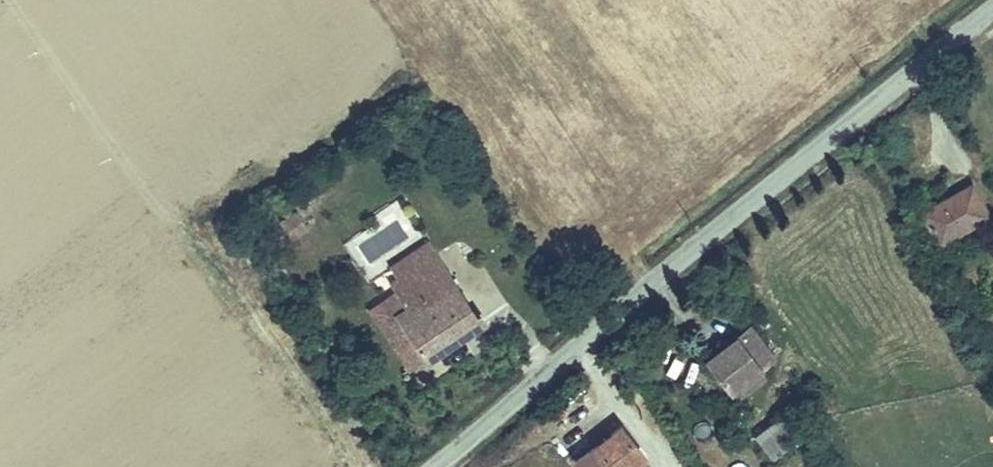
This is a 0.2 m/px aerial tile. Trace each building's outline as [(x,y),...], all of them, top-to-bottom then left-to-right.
[(984,222),(968,190),(919,214),(935,246),(984,222)] [(413,362),(485,310),(428,232),(420,238),(426,247),(415,256),(408,246),(403,250),(409,260),(396,269),(389,274),(395,283),(405,297),(396,303),(415,329),(398,341),(413,362)] [(426,247),(420,238),(408,246),(415,256),(426,247)] [(396,269),(409,260),(403,250),(389,260),(396,269)] [(405,297),(395,283),(369,302),(398,341),(415,329),(396,303),(405,297)] [(784,346),(757,311),(706,351),(733,386),(762,363),(784,346)] [(772,375),(762,363),(733,386),(742,398),(772,375)] [(801,430),(782,407),(755,428),(773,451),(801,430)] [(620,419),(573,455),(582,466),(640,466),(650,459),(620,419)]
